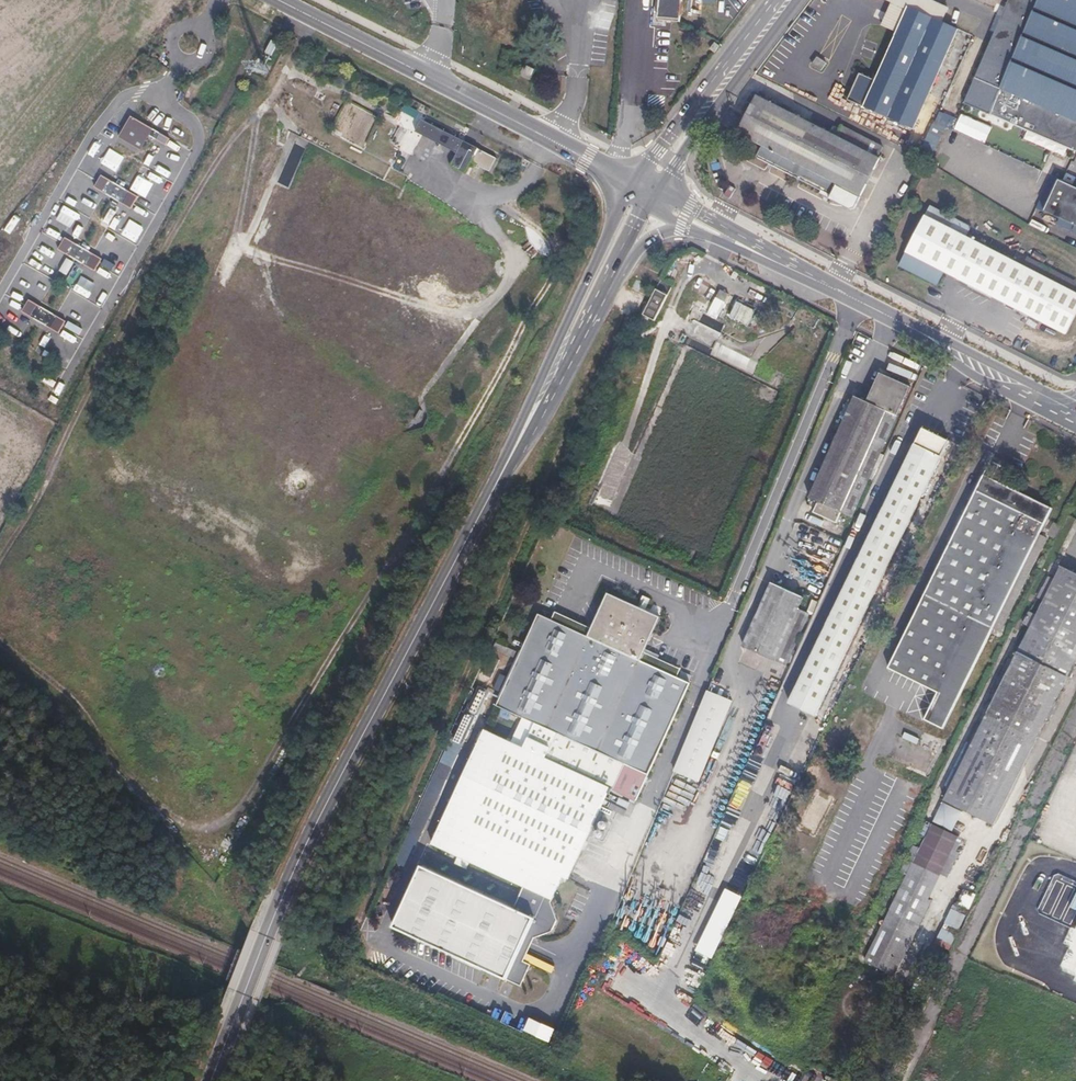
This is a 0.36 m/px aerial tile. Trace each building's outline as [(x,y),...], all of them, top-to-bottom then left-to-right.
[(658,10),(670,10),(670,15),(679,16),(680,0),(659,0),(658,10)] [(957,29),(964,12),(936,0),(884,0),(889,2),(878,25),(893,32),(905,6),(957,29)] [(964,103),(1075,152),(1075,0),(1008,0),(964,103)] [(913,130),(957,29),(905,6),(893,32),(872,80),(857,74),(845,100),(913,130)] [(670,10),(658,10),(657,22),(678,23),(679,16),(670,15),(670,10)] [(271,38),(265,51),(271,54),(277,41),(271,38)] [(536,67),(526,63),(521,74),(530,80),(536,67)] [(875,175),(881,161),(879,160),(885,147),(841,125),(837,134),(757,94),(736,133),(762,145),(756,156),(815,190),(823,194),(822,197),(830,201),(852,212),(857,210),(865,195),(875,175)] [(960,112),(953,127),(984,140),(990,125),(960,112)] [(131,114),(118,135),(140,148),(148,133),(165,143),(169,137),(131,114)] [(480,147),(423,119),(417,132),(458,152),(451,165),(467,173),(473,161),(492,171),(498,157),(480,148),(480,147)] [(928,138),(939,141),(943,124),(932,121),(928,138)] [(94,185),(130,206),(138,194),(101,173),(94,185)] [(1061,181),(1047,213),(1075,227),(1075,188),(1061,181)] [(999,252),(975,240),(967,236),(970,227),(931,207),(923,224),(912,244),(900,268),(931,284),(938,287),(944,273),(949,276),(995,300),(1036,321),(1054,330),(1065,336),(1075,315),(1075,294),(1073,292),(1051,282),(1022,267),(1013,260),(999,252)] [(65,235),(58,247),(94,268),(101,256),(65,235)] [(1027,258),(1022,267),(1051,282),(1073,292),(1075,286),(1075,283),(1053,271),(1027,258)] [(656,289),(643,314),(654,321),(668,295),(656,289)] [(21,309),(57,330),(65,318),(28,297),(21,309)] [(879,457),(891,430),(899,414),(903,406),(905,401),(911,390),(880,376),(873,390),(866,405),(855,399),(841,429),(822,472),(809,499),(817,503),(812,513),(823,518),(835,523),(840,513),(850,518),(852,513),(865,487),(879,457)] [(954,443),(926,428),(792,708),(818,718),(954,443)] [(1014,470),(993,462),(892,669),(941,692),(927,720),(947,727),(981,659),(1046,527),(1055,508),(1008,484),(1014,470)] [(1025,758),(1047,715),(1068,673),(1075,657),(1075,577),(1058,568),(1056,572),(1043,600),(1020,646),(995,696),(971,746),(948,791),(942,804),(951,808),(978,822),(991,828),(998,812),(1025,758)] [(796,647),(810,616),(796,610),(802,597),(786,590),(771,582),(764,598),(749,629),(741,646),(749,649),(777,662),(787,666),(796,647)] [(589,813),(597,794),(604,780),(612,783),(630,792),(634,795),(639,783),(658,742),(672,713),(686,682),(662,671),(642,662),(637,659),(642,647),(652,626),(656,616),(632,605),(605,592),(593,618),(586,633),(585,635),(575,631),(561,625),(549,619),(534,612),(528,624),(522,638),(513,657),(504,680),(499,689),(499,690),(491,705),(504,711),(517,717),(505,742),(480,730),(472,746),(460,772),(437,821),(428,844),(434,847),(481,869),(520,887),(549,900),(551,895),(567,859),(589,813)] [(495,669),(498,659),(490,657),(487,667),(495,669)] [(655,658),(652,665),(676,676),(679,669),(655,658)] [(790,672),(779,697),(788,700),(798,676),(790,672)] [(733,702),(708,691),(674,771),(699,782),(733,702)] [(915,926),(931,895),(948,860),(957,842),(933,830),(920,856),(907,880),(891,912),(874,945),(864,966),(878,972),(889,978),(902,952),(915,926)] [(555,922),(548,902),(549,900),(520,887),(510,909),(486,898),(427,871),(417,866),(411,879),(433,889),(465,904),(484,913),(496,919),(515,928),(538,938),(549,934),(555,922)] [(459,919),(465,904),(433,889),(411,879),(388,930),(442,955),(443,954),(447,945),(459,919)] [(481,952),(488,938),(492,927),(496,919),(484,913),(465,904),(459,919),(447,945),(443,954),(442,955),(474,970),(481,952)] [(50,922),(33,914),(31,919),(48,927),(50,922)] [(517,954),(525,937),(532,941),(538,938),(515,928),(496,919),(492,927),(488,938),(517,954)] [(527,968),(513,961),(517,954),(488,938),(481,952),(474,970),(517,989),(527,968)] [(140,964),(121,956),(118,962),(137,971),(140,964)]
